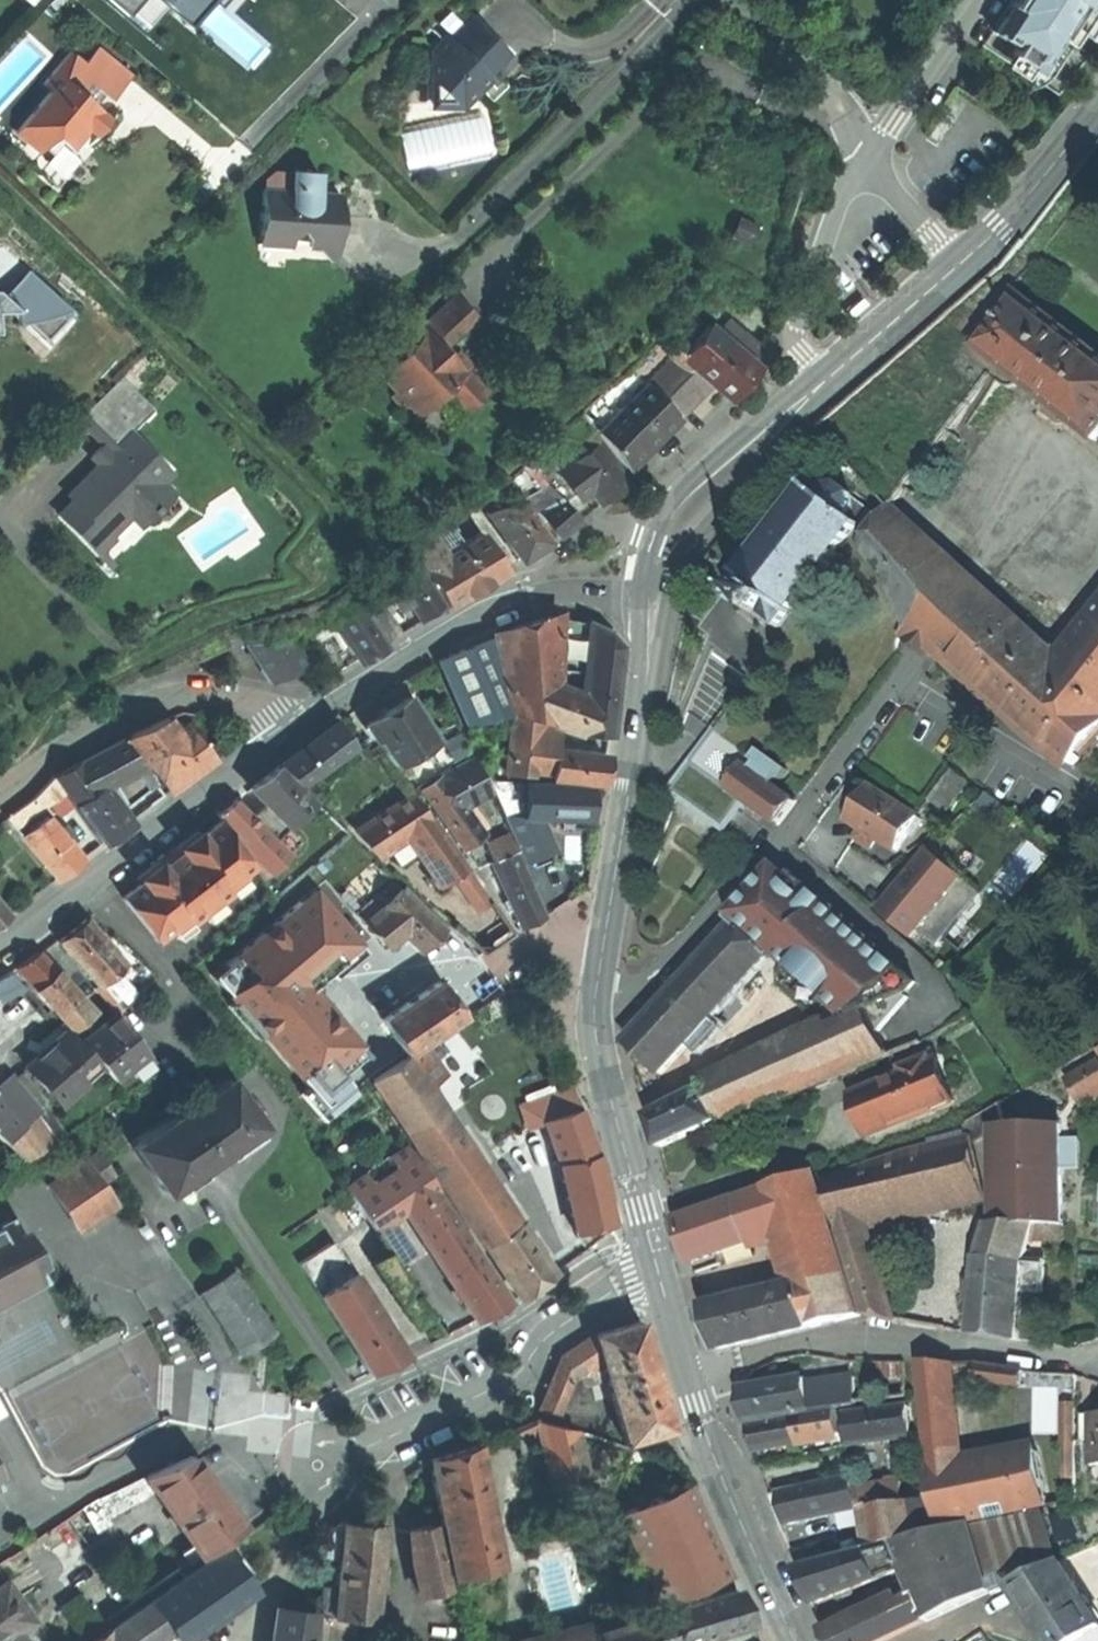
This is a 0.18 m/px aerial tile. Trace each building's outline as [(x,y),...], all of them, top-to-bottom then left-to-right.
[(130,9),(119,0),(112,0),(111,1),(125,14),(130,9)] [(130,9),(146,24),(163,5),(167,0),(119,0),(130,9)] [(163,5),(186,25),(208,0),(167,0),(163,5)] [(1085,6),(1091,10),(1068,45),(1058,38),(1036,71),(1009,54),(1014,47),(990,31),(982,45),(1055,94),(1097,39),(1097,0),(1090,0),(1085,6)] [(990,31),(1014,47),(1009,54),(1036,71),(1058,38),(1068,45),(1091,10),(1085,6),(1090,0),(1010,0),(990,31)] [(485,35),(470,20),(449,42),(445,38),(431,52),(431,104),(459,104),(485,78),(481,74),(503,52),(485,35)] [(121,67),(97,47),(83,63),(69,52),(43,84),(51,91),(17,131),(41,151),(55,134),(71,148),(87,128),(97,136),(112,119),(86,98),(95,87),(109,99),(130,75),(121,67)] [(402,132),(411,168),(490,148),(481,112),(402,132)] [(764,298),(806,173),(736,150),(694,275),(764,298)] [(336,212),(337,196),(314,195),(315,174),(290,173),(289,193),(262,192),(260,238),(309,240),(309,249),(334,250),(336,212)] [(73,314),(5,247),(0,248),(0,312),(15,311),(46,340),(71,314),(72,316),(73,314)] [(1017,290),(974,345),(1097,442),(1097,354),(1017,290)] [(863,302),(857,295),(843,307),(840,310),(843,313),(846,317),(863,302)] [(465,308),(454,296),(419,328),(425,335),(382,374),(397,390),(391,396),(404,410),(411,404),(427,389),(435,397),(446,387),(450,391),(465,408),(489,385),(457,351),(449,359),(442,351),(476,319),(465,308)] [(718,332),(750,362),(763,349),(731,318),(718,332)] [(689,330),(698,338),(711,326),(698,321),(689,330)] [(698,338),(683,352),(728,395),(740,381),(753,365),(750,362),(718,332),(711,326),(698,338)] [(646,382),(648,385),(677,415),(710,382),(727,397),(728,395),(683,352),(681,353),(677,350),(646,382)] [(78,420),(104,445),(111,453),(130,434),(154,409),(121,377),(78,420)] [(648,385),(600,433),(625,467),(678,415),(677,415),(648,385)] [(434,406),(450,391),(446,387),(435,397),(427,389),(411,404),(418,412),(430,401),(434,406)] [(111,453),(104,445),(92,457),(99,464),(85,478),(68,495),(73,500),(58,515),(97,553),(112,538),(104,531),(130,505),(145,520),(168,497),(153,482),(166,469),(130,434),(111,453)] [(603,443),(560,473),(578,494),(580,497),(590,491),(601,505),(609,499),(631,483),(603,443)] [(559,496),(546,482),(524,498),(534,515),(539,511),(559,496)] [(810,486),(808,484),(806,487),(807,487),(795,502),(794,502),(793,504),(793,505),(782,520),(781,520),(779,522),(780,522),(768,538),(768,537),(766,540),(755,555),(754,555),(752,557),(753,558),(741,573),(741,572),(739,575),(728,590),(743,601),(741,603),(746,607),(748,604),(759,613),(757,615),(762,619),(764,617),(779,628),(789,614),(790,615),(792,612),(791,612),(803,597),(804,597),(805,595),(805,594),(816,579),(817,580),(819,577),(818,576),(830,561),(831,562),(832,559),(843,544),(844,544),(846,542),(845,541),(857,526),(857,527),(860,524),(848,516),(853,510),(852,497),(852,494),(839,485),(824,486),(819,493),(810,487),(810,486)] [(489,513),(498,508),(491,495),(480,501),(489,513)] [(524,498),(521,495),(498,508),(489,513),(520,561),(527,556),(552,541),(534,515),(524,498)] [(564,503),(559,496),(539,511),(557,537),(580,520),(564,503)] [(870,511),(852,497),(853,510),(848,516),(860,524),(870,511)] [(979,596),(886,512),(860,545),(886,580),(908,627),(903,636),(916,645),(930,656),(931,653),(932,653),(938,644),(979,596)] [(446,520),(408,543),(447,606),(460,598),(504,570),(482,534),(462,546),(446,520)] [(399,588),(422,572),(412,554),(383,578),(381,581),(394,600),(397,598),(403,606),(408,603),(399,588)] [(418,619),(441,605),(422,572),(399,588),(408,603),(418,619)] [(1059,667),(979,596),(938,644),(978,680),(1047,742),(1073,766),(1097,738),(1097,699),(1096,700),(1059,667)] [(361,600),(334,619),(350,643),(360,661),(368,656),(386,644),(370,614),(361,600)] [(382,607),(370,614),(386,644),(399,635),(382,607)] [(556,671),(557,619),(550,617),(494,635),(495,636),(510,713),(549,726),(555,687),(556,671)] [(342,647),(350,643),(334,619),(311,627),(319,641),(333,632),(342,647)] [(556,671),(581,672),(587,623),(557,619),(556,671)] [(1059,667),(1096,700),(1097,699),(1097,619),(1059,667)] [(573,733),(609,737),(615,690),(620,647),(607,633),(587,623),(581,672),(579,692),(573,733)] [(510,713),(495,636),(437,661),(465,726),(511,716),(510,713)] [(307,668),(290,642),(247,649),(271,684),(307,668)] [(549,726),(573,733),(579,692),(555,687),(549,726)] [(407,697),(365,724),(391,765),(433,738),(407,697)] [(558,751),(559,733),(511,716),(504,772),(554,778),(558,751)] [(214,756),(190,725),(179,733),(168,719),(122,739),(123,740),(145,769),(149,765),(168,789),(178,782),(214,756)] [(337,721),(313,740),(331,762),(352,746),(337,721)] [(744,767),(772,786),(777,777),(781,779),(787,770),(758,750),(752,758),(711,729),(670,789),(725,827),(732,816),(742,801),(728,790),(744,767)] [(469,752),(459,732),(441,740),(451,761),(469,752)] [(75,805),(101,786),(126,772),(140,793),(154,782),(145,769),(123,740),(55,776),(75,805)] [(276,767),(297,785),(331,762),(313,740),(298,751),(276,767)] [(602,770),(604,757),(558,751),(554,778),(599,783),(602,770)] [(462,848),(481,834),(463,807),(474,799),(488,791),(472,757),(420,790),(462,848)] [(297,785),(276,767),(263,777),(249,788),(265,805),(281,822),(285,824),(287,822),(311,800),(312,799),(297,785)] [(742,801),(776,824),(793,800),(772,786),(744,767),(728,790),(742,801)] [(118,810),(140,793),(126,772),(101,786),(118,810)] [(969,783),(953,772),(931,801),(947,813),(969,783)] [(792,774),(786,783),(799,792),(806,783),(792,774)] [(59,815),(72,805),(53,778),(33,799),(6,818),(13,827),(48,803),(59,815)] [(488,780),(502,815),(510,815),(511,804),(521,804),(522,782),(488,780)] [(511,804),(510,815),(520,816),(537,818),(587,820),(588,803),(589,784),(522,782),(521,804),(511,804)] [(127,823),(118,810),(101,786),(75,805),(101,843),(112,834),(127,823)] [(896,850),(917,817),(869,787),(860,800),(848,820),(861,828),(877,838),(896,850)] [(429,821),(410,793),(358,829),(377,857),(391,847),(406,837),(429,821)] [(1010,808),(987,794),(977,811),(999,825),(1010,808)] [(311,800),(287,822),(296,832),(323,810),(311,800)] [(281,822),(265,805),(253,817),(269,834),(281,822)] [(347,831),(323,810),(296,832),(300,845),(314,860),(347,831)] [(502,815),(523,863),(537,857),(520,816),(510,815),(502,815)] [(58,831),(46,816),(20,836),(54,879),(66,869),(80,858),(69,843),(75,839),(64,826),(58,831)] [(551,851),(537,818),(520,816),(537,857),(551,851)] [(161,866),(157,861),(135,877),(140,883),(122,897),(155,939),(185,916),(188,921),(227,891),(223,886),(252,863),(219,821),(200,835),(196,830),(175,847),(179,852),(161,866)] [(462,868),(429,821),(406,837),(439,885),(451,877),(463,869),(462,868)] [(871,848),(877,838),(861,828),(855,838),(871,848)] [(520,860),(510,838),(491,846),(487,850),(496,871),(520,860)] [(179,852),(175,847),(167,853),(157,861),(161,866),(179,852)] [(975,887),(936,855),(904,893),(885,915),(914,939),(921,931),(940,947),(962,920),(954,913),(975,887)] [(543,917),(520,860),(496,871),(521,928),(533,922),(543,917)] [(463,869),(451,877),(475,912),(489,902),(465,866),(462,868),(463,869)] [(741,918),(736,924),(771,956),(773,957),(777,953),(791,966),(788,970),(842,1019),(848,1013),(853,1017),(868,1010),(879,1032),(909,998),(905,995),(915,983),(900,969),(901,968),(900,967),(880,990),(870,981),(890,959),(889,958),(888,958),(828,903),(827,902),(807,924),(797,915),(810,901),(809,901),(796,888),(775,870),(752,896),(776,918),(760,935),(741,918)] [(391,895),(400,887),(393,879),(384,887),(391,895)] [(434,936),(442,929),(424,910),(400,886),(400,887),(391,895),(378,908),(377,909),(397,930),(418,951),(434,936)] [(357,942),(313,890),(270,926),(272,928),(265,934),(263,933),(212,976),(234,1001),(234,1002),(261,1034),(306,1087),(329,1113),(353,1092),(348,1086),(339,1075),(365,1054),(306,985),(357,942)] [(817,893),(809,901),(810,901),(797,915),(807,924),(827,902),(828,903),(817,893)] [(730,919),(735,923),(736,924),(741,918),(760,935),(776,918),(752,896),(730,919)] [(377,909),(378,908),(370,899),(355,914),(362,922),(377,909)] [(424,910),(442,929),(445,926),(427,907),(424,910)] [(381,945),(397,930),(377,909),(362,922),(381,945)] [(122,964),(85,919),(73,928),(60,939),(96,984),(122,964)] [(735,923),(627,1042),(647,1061),(663,1074),(690,1044),(714,1019),(771,956),(736,924),(735,923)] [(85,1014),(75,1003),(80,1000),(38,952),(27,959),(14,967),(68,1027),(85,1014)] [(900,967),(890,959),(870,981),(880,990),(900,967)] [(10,972),(0,979),(0,1003),(25,988),(10,972)] [(497,985),(490,977),(473,992),(480,1000),(497,985)] [(381,1019),(406,1054),(462,1015),(460,1012),(464,1009),(455,995),(450,998),(445,991),(438,980),(381,1019)] [(256,1038),(261,1034),(234,1002),(228,1006),(256,1038)] [(708,1089),(710,1091),(722,1118),(725,1125),(890,1056),(879,1032),(868,1010),(853,1017),(708,1089)] [(114,1013),(78,1040),(101,1065),(112,1077),(145,1051),(114,1013)] [(714,1019),(690,1044),(701,1054),(724,1028),(714,1019)] [(78,1040),(66,1027),(45,1045),(23,1062),(57,1103),(101,1065),(78,1040)] [(440,1068),(424,1044),(371,1080),(481,1246),(483,1245),(513,1226),(417,1084),(440,1068)] [(956,1103),(939,1060),(932,1063),(930,1058),(903,1069),(905,1074),(851,1096),(860,1118),(868,1138),(956,1103)] [(1068,1080),(1082,1104),(1097,1094),(1097,1063),(1068,1080)] [(33,1106),(6,1073),(0,1078),(0,1136),(3,1139),(4,1138),(33,1106)] [(229,1080),(133,1146),(165,1192),(206,1163),(260,1125),(229,1080)] [(349,1085),(348,1086),(353,1092),(329,1113),(306,1087),(299,1093),(322,1120),(355,1092),(349,1085)] [(526,1130),(543,1123),(582,1109),(573,1085),(517,1104),(526,1130)] [(722,1118),(710,1091),(704,1094),(717,1121),(722,1118)] [(704,1094),(703,1092),(652,1117),(656,1133),(661,1149),(717,1122),(717,1121),(704,1094)] [(24,1157),(52,1140),(38,1119),(46,1112),(39,1102),(33,1106),(4,1138),(24,1157)] [(1003,1126),(1000,1104),(966,1124),(970,1140),(971,1145),(1003,1128),(1003,1126)] [(558,1167),(597,1156),(582,1109),(543,1123),(558,1167)] [(46,1112),(38,1119),(52,1140),(61,1133),(46,1112)] [(1003,1128),(1005,1224),(1034,1224),(1061,1224),(1060,1170),(1060,1141),(1059,1125),(1003,1126),(1003,1128)] [(907,1155),(853,1173),(868,1223),(985,1197),(971,1145),(970,1140),(907,1155)] [(1060,1141),(1060,1170),(1077,1168),(1076,1141),(1060,1141)] [(437,1192),(404,1144),(344,1186),(376,1232),(391,1221),(409,1209),(437,1192)] [(84,1160),(100,1183),(114,1173),(98,1150),(84,1160)] [(593,1227),(613,1222),(597,1156),(558,1167),(574,1232),(593,1227)] [(48,1185),(77,1228),(114,1203),(100,1183),(84,1160),(48,1185)] [(816,1172),(769,1188),(783,1231),(793,1262),(799,1284),(801,1290),(848,1275),(816,1172)] [(841,1233),(868,1223),(853,1173),(826,1183),(841,1233)] [(769,1188),(739,1198),(752,1242),(783,1231),(769,1188)] [(511,1302),(437,1192),(409,1209),(421,1241),(475,1321),(493,1312),(511,1302)] [(739,1198),(679,1217),(692,1262),(752,1242),(739,1198)] [(9,1220),(0,1225),(0,1304),(42,1282),(32,1263),(20,1240),(9,1220)] [(406,1253),(391,1221),(376,1232),(373,1233),(386,1252),(395,1264),(406,1253)] [(553,1273),(520,1222),(513,1226),(483,1245),(517,1298),(534,1286),(553,1273)] [(841,1233),(865,1313),(893,1319),(870,1245),(873,1240),(868,1223),(841,1233)] [(981,1258),(1025,1262),(1030,1242),(1034,1224),(1005,1224),(1000,1224),(981,1258)] [(1034,1224),(1030,1242),(1061,1243),(1061,1224),(1034,1224)] [(24,1238),(20,1240),(32,1263),(36,1260),(36,1253),(33,1247),(29,1241),(24,1238)] [(318,1295),(349,1276),(328,1244),(298,1263),(318,1295)] [(395,1264),(386,1252),(372,1262),(417,1326),(431,1317),(395,1264)] [(979,1258),(973,1334),(1019,1341),(1023,1291),(1025,1262),(981,1258),(979,1258)] [(1025,1262),(1023,1291),(1044,1293),(1045,1265),(1025,1262)] [(387,1364),(406,1355),(354,1272),(349,1276),(318,1295),(369,1373),(387,1364)] [(232,1273),(203,1292),(241,1352),(250,1346),(252,1350),(264,1342),(262,1338),(271,1332),(232,1273)] [(860,1313),(848,1275),(801,1290),(811,1328),(860,1313)] [(801,1290),(799,1284),(749,1296),(735,1299),(706,1306),(713,1330),(719,1350),(811,1328),(801,1290)] [(733,1293),(735,1299),(749,1296),(747,1290),(733,1293)] [(641,1321),(593,1335),(600,1360),(624,1442),(672,1429),(654,1365),(641,1321)] [(536,1416),(553,1422),(570,1380),(600,1360),(593,1335),(560,1356),(536,1416)] [(904,1363),(879,1365),(880,1379),(905,1378),(904,1363)] [(919,1363),(929,1474),(956,1469),(950,1367),(919,1363)] [(993,1367),(979,1365),(977,1380),(1023,1387),(1026,1372),(993,1367)] [(808,1378),(741,1389),(745,1406),(748,1422),(814,1412),(809,1384),(808,1378)] [(854,1378),(809,1384),(814,1412),(858,1405),(854,1378)] [(909,1408),(846,1415),(848,1432),(850,1446),(913,1439),(909,1408)] [(795,1418),(795,1419),(801,1443),(842,1435),(838,1410),(795,1418)] [(795,1419),(750,1427),(753,1439),(757,1451),(781,1446),(781,1448),(801,1444),(801,1443),(795,1419)] [(575,1429),(541,1422),(542,1425),(535,1423),(544,1459),(550,1457),(555,1479),(585,1471),(575,1429)] [(451,1453),(428,1461),(451,1578),(498,1566),(475,1446),(451,1453)] [(940,1527),(1049,1506),(1038,1453),(956,1469),(929,1474),(935,1498),(940,1527)] [(218,1495),(189,1455),(143,1475),(155,1491),(192,1545),(198,1555),(239,1526),(218,1495)] [(104,1510),(155,1491),(143,1475),(117,1487),(95,1498),(81,1508),(93,1526),(108,1516),(104,1510)] [(785,1525),(857,1509),(849,1478),(779,1493),(782,1509),(785,1525)] [(688,1483),(623,1512),(663,1602),(728,1574),(706,1524),(688,1483)] [(855,1489),(859,1506),(905,1501),(903,1483),(855,1489)] [(935,1498),(912,1500),(913,1503),(917,1538),(941,1532),(940,1527),(935,1498)] [(872,1508),(877,1547),(917,1538),(913,1503),(872,1508)] [(1011,1584),(1061,1561),(1043,1513),(970,1527),(992,1593),(1011,1584)] [(337,1558),(340,1521),(325,1535),(323,1556),(337,1558)] [(372,1621),(381,1525),(361,1523),(340,1521),(337,1558),(334,1587),(331,1617),(349,1619),(372,1621)] [(419,1595),(448,1589),(434,1523),(411,1529),(412,1559),(419,1595)] [(992,1593),(970,1527),(894,1545),(904,1569),(916,1597),(928,1621),(928,1622),(992,1593)] [(198,1555),(192,1545),(181,1553),(187,1563),(198,1555)] [(904,1569),(894,1545),(867,1552),(879,1579),(904,1569)] [(175,1640),(197,1625),(201,1630),(209,1625),(210,1626),(226,1615),(225,1614),(233,1608),(230,1603),(249,1589),(245,1582),(249,1580),(244,1573),(248,1570),(243,1563),(239,1556),(231,1562),(222,1549),(150,1600),(169,1628),(176,1638),(174,1639),(175,1640)] [(879,1579),(867,1552),(798,1568),(809,1592),(815,1605),(879,1579)] [(1097,1630),(1097,1619),(1061,1561),(1011,1584),(1036,1621),(1048,1640),(1080,1640),(1097,1630)] [(15,1630),(31,1620),(17,1600),(5,1581),(0,1585),(0,1640),(23,1640),(15,1630)] [(334,1587),(320,1585),(316,1616),(331,1617),(334,1587)] [(676,1640),(683,1640),(748,1622),(741,1607),(734,1589),(666,1609),(676,1640)] [(81,1637),(100,1624),(81,1597),(62,1611),(81,1637)] [(916,1597),(868,1619),(878,1640),(884,1640),(928,1621),(916,1597)] [(114,1640),(151,1640),(169,1628),(150,1600),(109,1628),(114,1640)] [(313,1615),(279,1609),(274,1640),(310,1640),(313,1615)] [(666,1609),(594,1630),(597,1640),(676,1640),(666,1609)] [(331,1617),(316,1616),(314,1635),(348,1638),(349,1619),(331,1617)] [(868,1619),(829,1637),(831,1640),(878,1640),(868,1619)] [(589,1627),(530,1640),(592,1640),(589,1627)] [(109,1628),(91,1640),(114,1640),(109,1628)] [(1080,1640),(1097,1640),(1097,1630),(1080,1640)]
